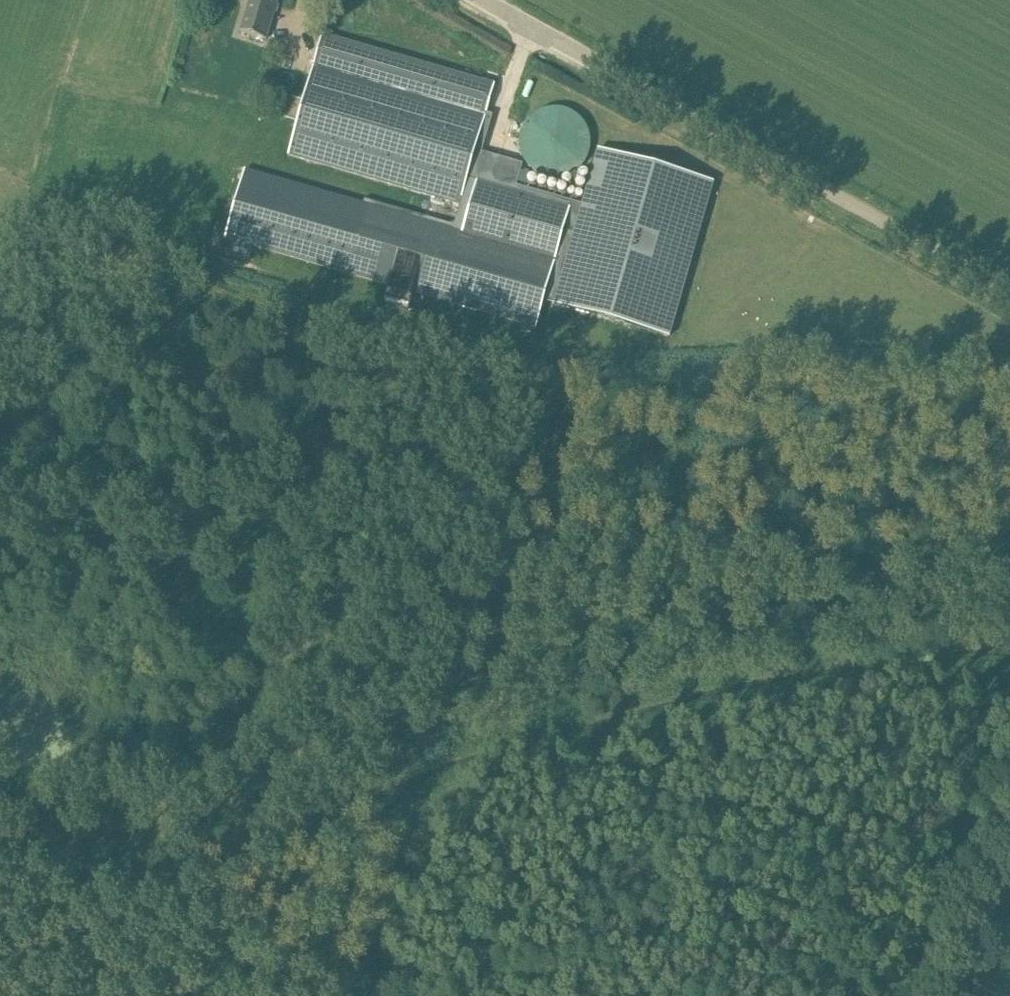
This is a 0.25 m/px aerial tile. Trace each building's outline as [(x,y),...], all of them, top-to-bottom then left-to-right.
[(278,0),(250,0),(241,32),(266,39),(278,0)] [(496,83),(323,34),(288,155),(461,205),(487,112),(496,83)] [(519,139),(519,143),(519,146),(519,149),(520,152),(521,155),(523,158),(524,161),(526,164),(528,166),(530,169),(533,171),(536,173),(539,174),(542,176),(545,177),(548,177),(551,178),(554,178),(558,178),(561,177),(564,177),(567,176),(570,174),(573,173),(576,171),(578,169),(581,166),(583,164),(585,161),(586,158),(587,155),(588,152),(589,149),(590,146),(590,143),(590,139),(589,136),(588,133),(587,130),(586,127),(585,124),(583,121),(581,119),(578,116),(576,114),(573,112),(570,111),(567,109),(564,108),(561,108),(558,107),(554,107),(551,107),(548,108),(545,108),(542,109),(539,111),(536,112),(533,114),(530,116),(528,119),(526,121),(524,124),(523,127),(521,130),(520,133),(519,136),(519,139)] [(461,205),(456,222),(452,224),(426,216),(366,199),(365,203),(424,220),(464,232),(479,179),(571,205),(565,229),(576,232),(584,203),(517,184),(524,163),(482,151),(493,114),(487,112),(461,205)] [(576,232),(568,261),(556,302),(670,335),(713,181),(600,149),(576,232)] [(245,169),(225,238),(233,241),(229,256),(249,262),(253,247),(390,286),(386,301),(409,308),(414,293),(416,293),(444,302),(536,328),(545,299),(556,258),(464,232),(424,220),(245,169)] [(479,179),(464,232),(556,258),(565,229),(571,205),(479,179)]
